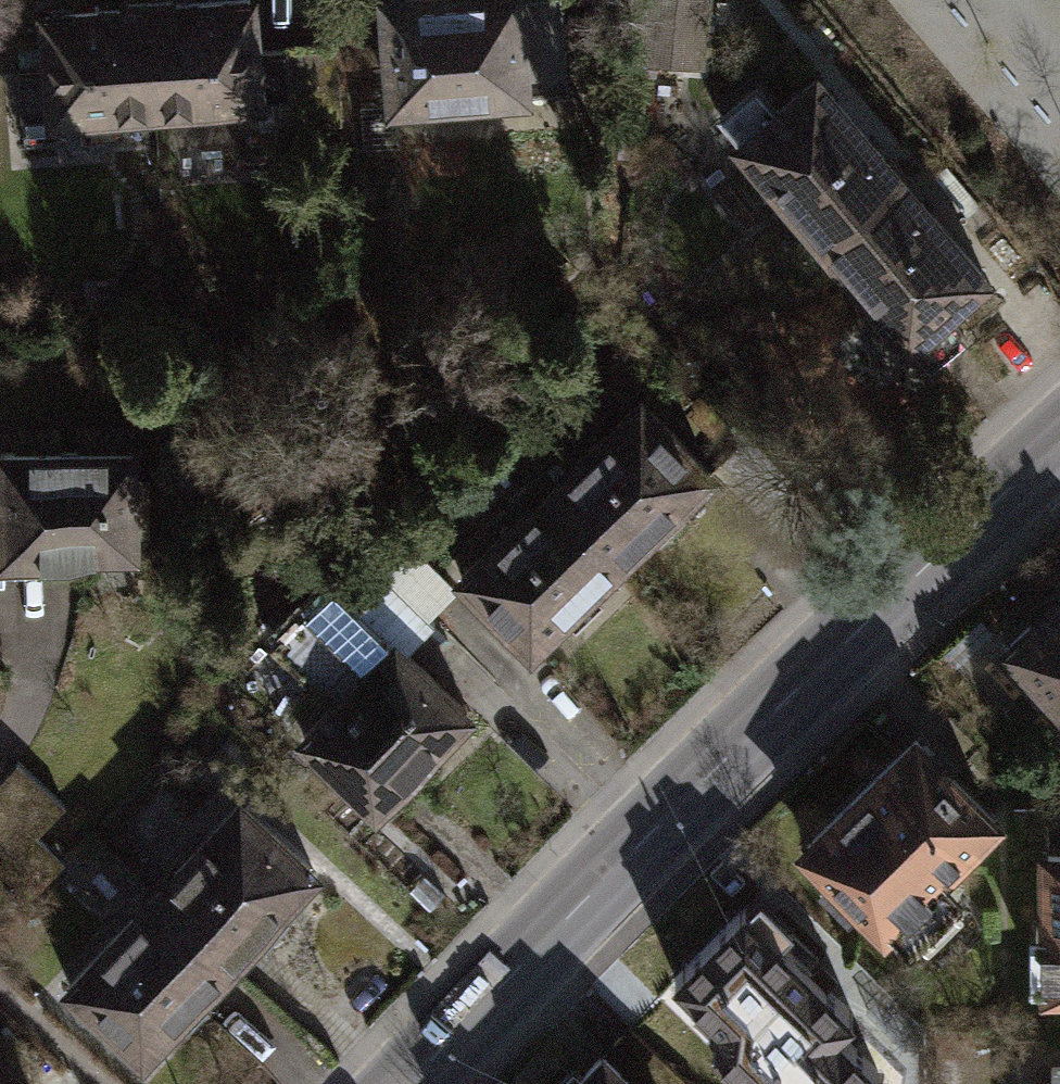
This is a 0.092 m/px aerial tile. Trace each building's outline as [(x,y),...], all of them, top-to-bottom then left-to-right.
[(250,0),(241,0),(147,8),(156,107),(259,99),(261,125),(341,118),(335,44),(254,51),(250,0)] [(386,2),(393,102),(569,89),(562,0),(410,0),(386,2)] [(643,63),(710,70),(717,0),(649,0),(643,63)] [(156,107),(147,8),(47,16),(51,66),(19,69),(23,116),(54,113),(54,116),(156,107)] [(720,121),(823,243),(901,178),(817,79),(777,113),(757,90),(720,121)] [(823,243),(928,366),(964,336),(945,313),(985,279),(901,178),(823,243)] [(551,485),(621,557),(650,529),(658,537),(682,515),(674,507),(712,470),(641,398),(572,465),(557,450),(536,470),(551,485)] [(0,450),(0,579),(4,579),(4,569),(36,568),(36,553),(132,552),(131,425),(77,426),(77,449),(0,450)] [(458,575),(529,649),(566,614),(574,622),(600,597),(590,587),(621,557),(551,485),(458,575)] [(364,556),(423,614),(453,585),(392,524),(364,556)] [(376,809),(471,713),(405,648),(431,622),(423,614),(364,556),(275,646),(333,703),(301,735),(376,809)] [(1059,703),(1059,598),(1007,647),(1059,703)] [(807,844),(904,943),(959,889),(939,869),(990,819),(914,741),(807,844)] [(33,905),(67,869),(38,842),(69,810),(25,768),(0,794),(0,874),(33,905)] [(153,895),(237,971),(288,916),(278,907),(313,869),(239,801),(153,895)] [(1049,983),(1059,983),(1059,853),(1049,853),(1050,925),(1033,926),(1034,977),(1049,977),(1049,983)] [(71,984),(144,1053),(176,1019),(185,1027),(237,971),(153,895),(71,984)] [(745,914),(679,983),(715,1018),(714,1038),(759,1083),(877,1083),(879,1073),(835,1031),(851,1015),(745,914)] [(627,1025),(572,1083),(689,1083),(627,1025)] [(1051,1067),(1051,1083),(1059,1083),(1059,1066),(1051,1067)]
